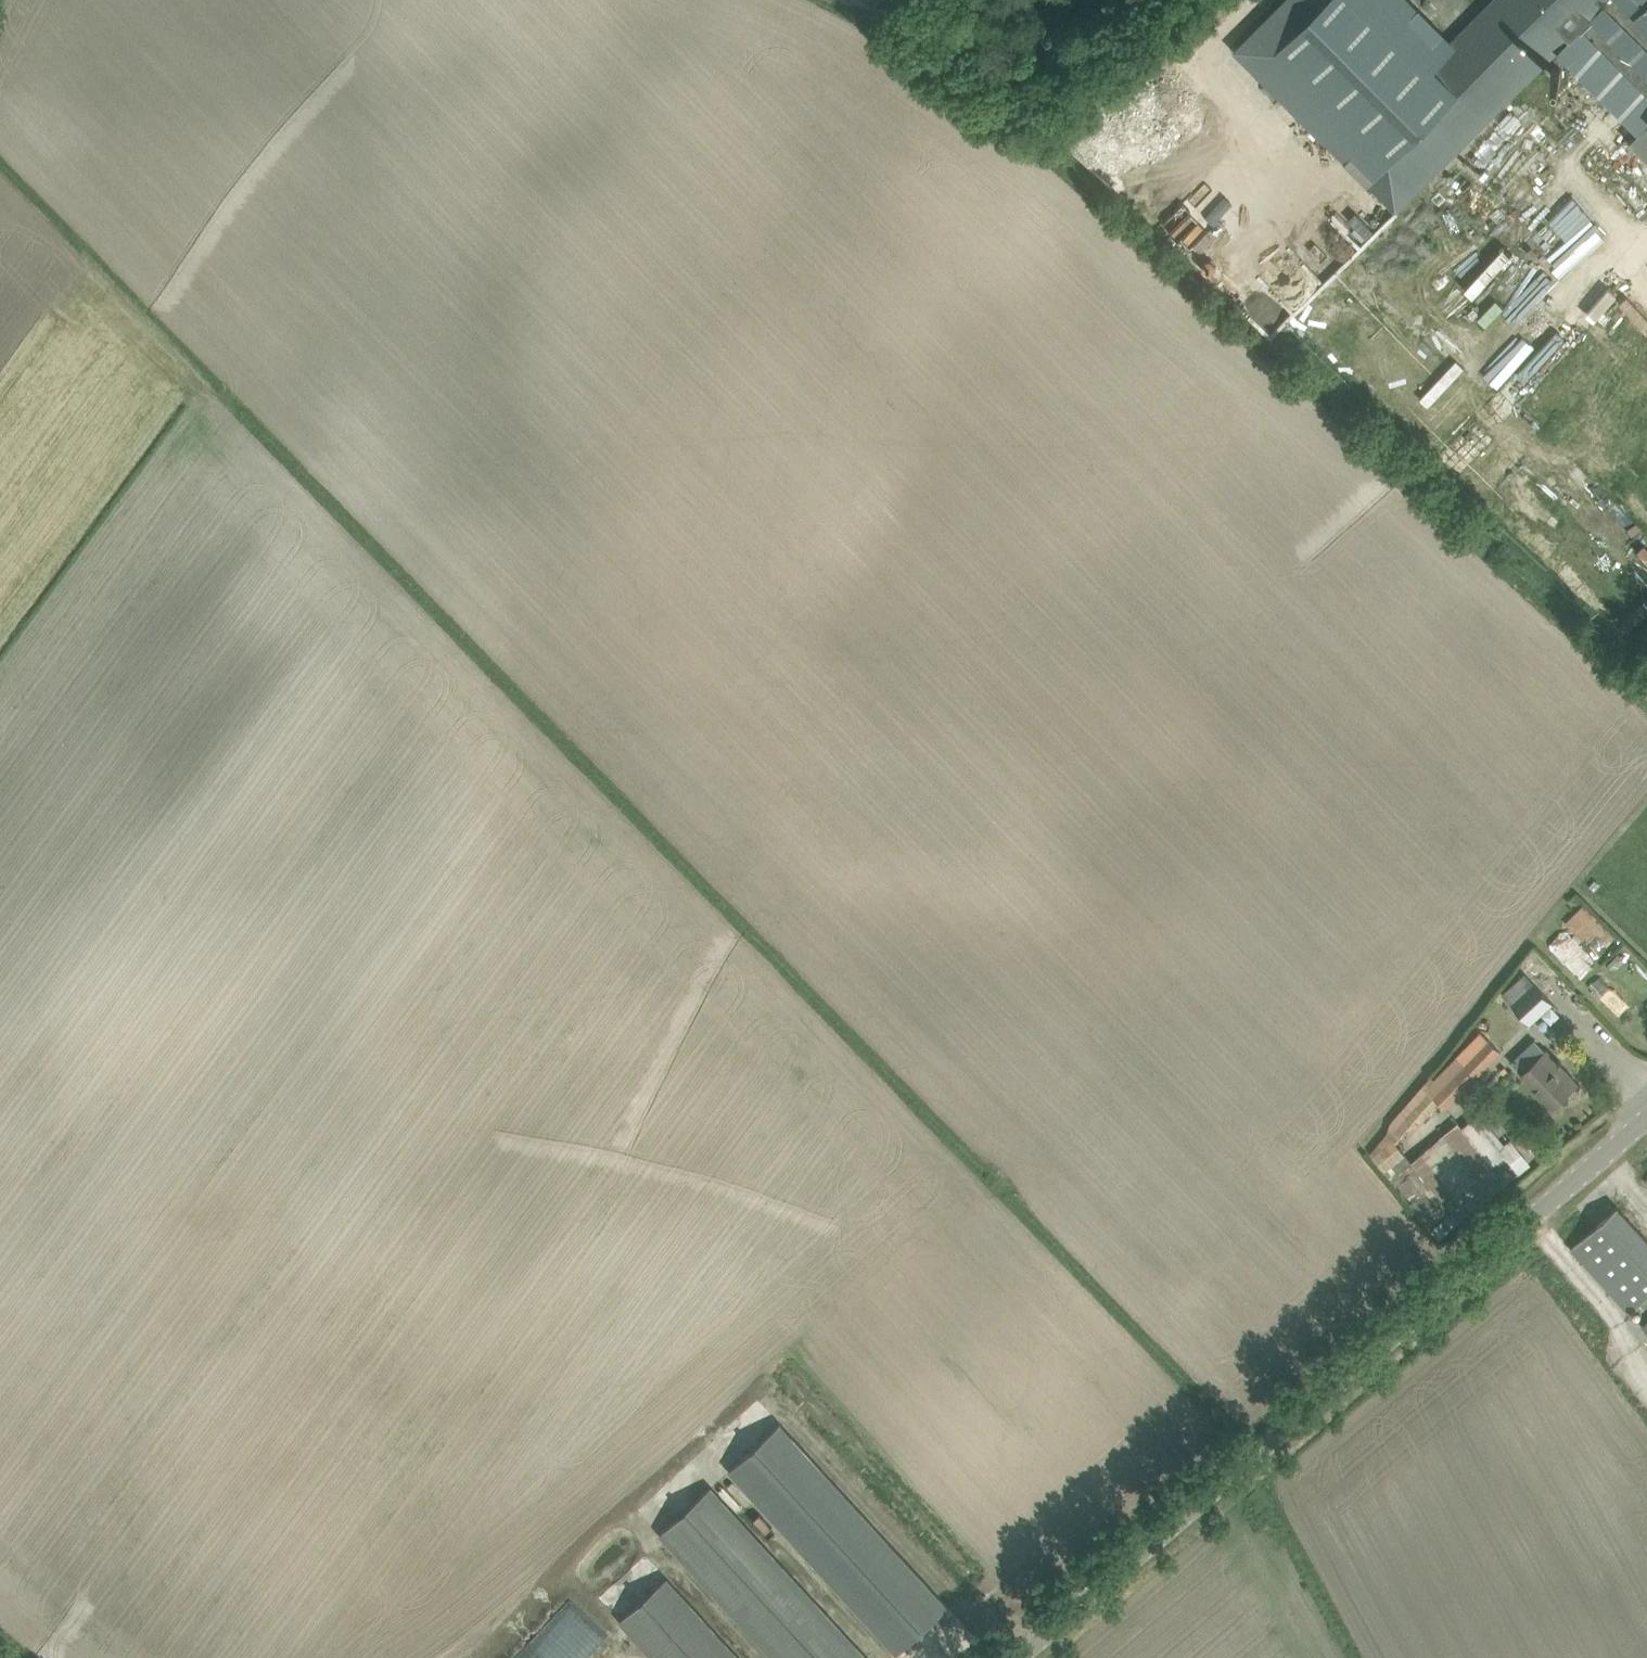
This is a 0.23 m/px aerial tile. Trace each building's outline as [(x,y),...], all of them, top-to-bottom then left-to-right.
[(1236,49),(1396,210),(1557,50),(1607,0),(1492,0),(1450,42),(1408,0),(1285,0),(1236,49)] [(1557,50),(1639,133),(1630,141),(1646,158),(1646,0),(1607,0),(1557,50)] [(1567,921),(1589,943),(1609,924),(1586,902),(1567,921)] [(1525,974),(1505,993),(1532,1023),(1552,1004),(1525,974)] [(1435,1092),(1434,1094),(1422,1084),(1415,1094),(1436,1112),(1444,1104),(1446,1106),(1500,1050),(1481,1031),(1428,1085),(1435,1092)] [(1522,1073),(1553,1105),(1578,1081),(1548,1049),(1522,1073)] [(1632,1313),(1646,1299),(1646,1239),(1617,1206),(1572,1246),(1632,1313)] [(949,1605),(782,1422),(729,1470),(897,1653),(949,1605)] [(714,1484),(659,1532),(775,1657),(869,1657),(714,1484)] [(653,1657),(743,1657),(669,1577),(621,1623),(653,1657)]
